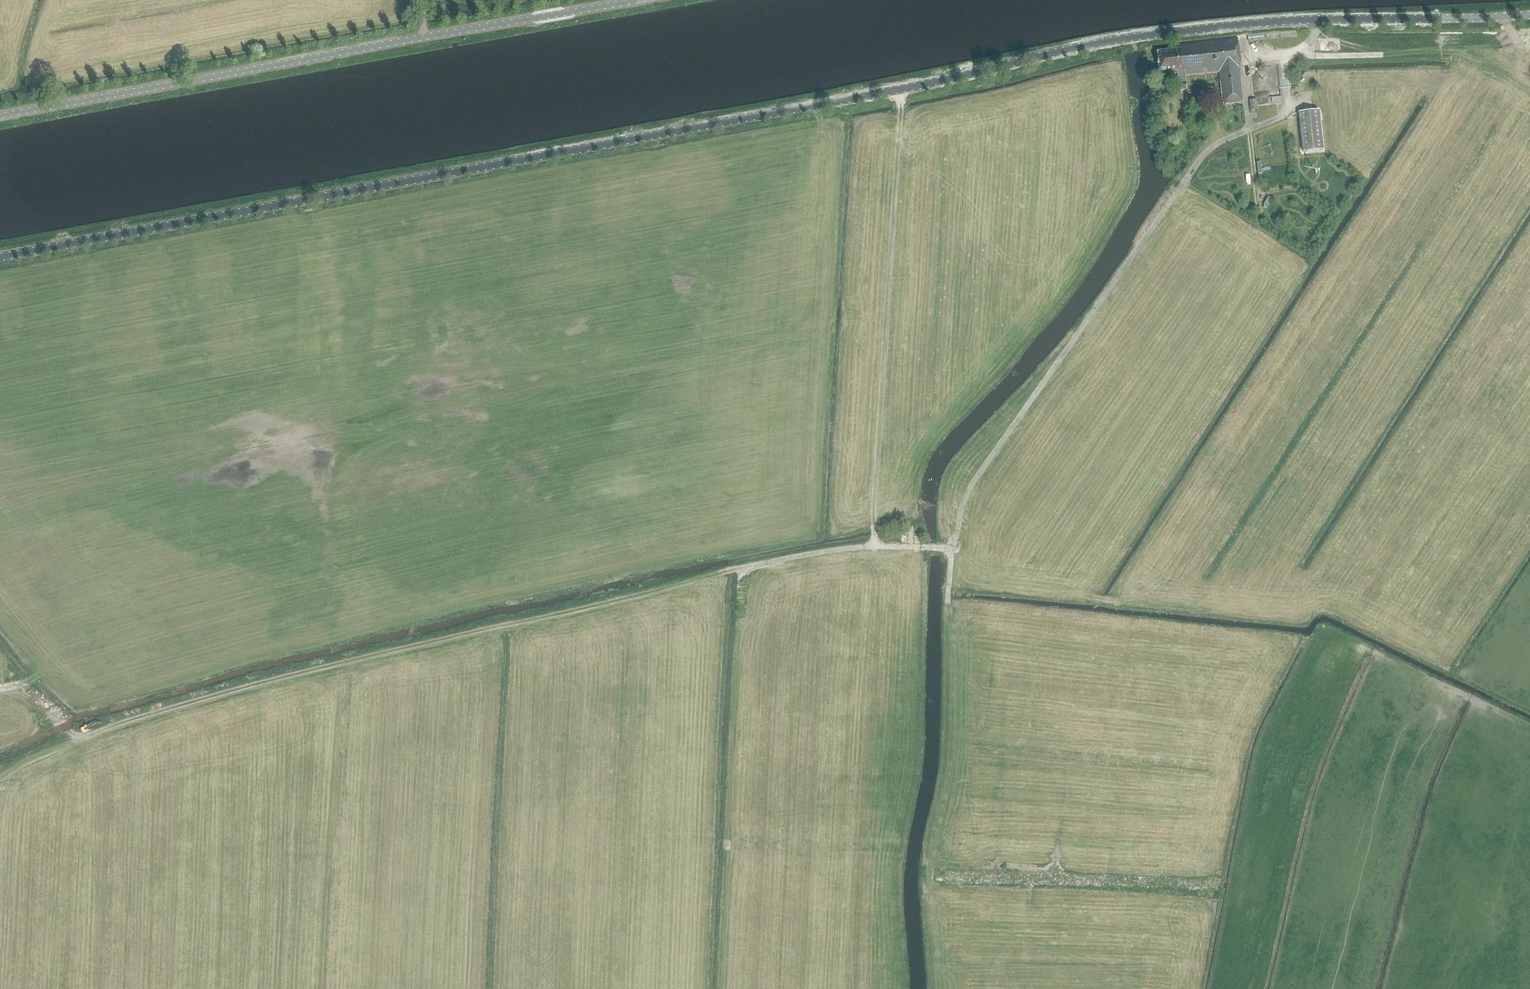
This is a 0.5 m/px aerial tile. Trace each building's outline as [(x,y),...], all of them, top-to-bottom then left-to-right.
[(1248,41),(1263,40),(1263,33),(1247,34),(1248,41)] [(1241,69),(1240,66),(1237,40),(1237,38),(1178,44),(1179,49),(1156,51),(1158,72),(1159,72),(1169,71),(1169,74),(1177,74),(1179,90),(1186,89),(1185,76),(1219,72),(1223,104),(1243,102),(1239,69),(1241,69)] [(1322,149),(1318,110),(1298,112),(1302,151),(1322,149)] [(1264,205),(1268,207),(1273,198),(1270,196),(1264,205)]
